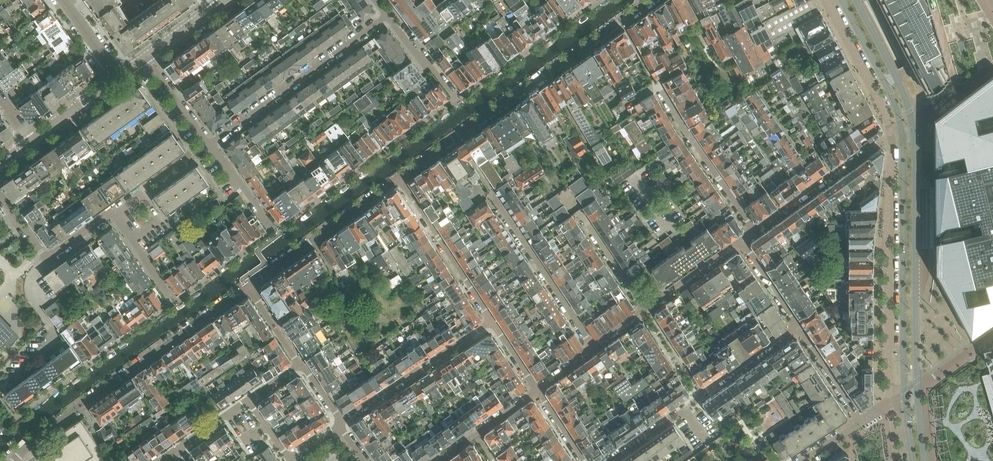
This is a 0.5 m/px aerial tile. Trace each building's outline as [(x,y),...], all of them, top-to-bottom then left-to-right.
[(26,6),(23,9),(26,13),(29,11),(33,17),(47,7),(42,0),(36,0),(26,6)] [(101,21),(103,20),(106,25),(105,26),(109,32),(111,31),(113,35),(125,52),(197,0),(161,0),(157,2),(128,23),(126,20),(127,20),(115,3),(118,1),(118,0),(86,0),(101,21)] [(269,16),(275,12),(273,10),(266,0),(255,0),(253,1),(267,20),(271,27),(275,24),(270,17),(269,16)] [(273,10),(277,7),(279,10),(285,6),(283,3),(281,0),(266,0),(273,10)] [(313,5),(317,11),(326,4),(323,0),(320,0),(313,5)] [(346,7),(352,15),(357,12),(369,3),(367,0),(355,0),(346,7)] [(400,9),(403,14),(402,14),(407,21),(408,20),(421,37),(422,36),(433,28),(437,35),(438,34),(440,33),(439,31),(451,24),(447,19),(436,5),(433,0),(393,0),(400,9)] [(443,0),(436,5),(447,19),(450,16),(454,21),(457,19),(443,0)] [(464,14),(454,0),(443,0),(457,19),(459,22),(465,18),(463,15),(464,14)] [(464,14),(470,9),(463,0),(454,0),(464,14)] [(471,0),(463,0),(470,9),(474,14),(477,12),(469,1),(471,0)] [(520,20),(524,18),(522,16),(522,15),(519,13),(529,6),(524,0),(506,0),(516,15),(520,20)] [(544,7),(556,24),(561,20),(547,0),(542,4),(544,7)] [(547,0),(561,20),(567,16),(556,0),(547,0)] [(567,16),(583,5),(579,0),(556,0),(567,16)] [(671,19),(675,26),(669,29),(673,37),(677,34),(681,32),(677,25),(685,21),(674,0),(666,0),(664,1),(673,18),(671,19)] [(685,21),(686,23),(697,17),(688,0),(674,0),(685,21)] [(702,3),(701,0),(690,0),(700,18),(702,24),(712,18),(705,5),(703,5),(702,3)] [(715,0),(719,9),(718,10),(729,32),(746,24),(735,3),(730,6),(727,0),(714,0),(715,0)] [(735,3),(746,24),(756,43),(765,61),(771,57),(762,40),(770,36),(763,22),(756,7),(752,0),(742,0),(735,3)] [(756,7),(763,22),(773,16),(803,0),(770,0),(769,1),(769,0),(756,7)] [(763,22),(770,36),(772,39),(782,33),(788,30),(795,27),(820,11),(815,0),(803,0),(773,16),(763,22)] [(879,3),(880,4),(882,9),(883,10),(888,19),(888,20),(893,30),(894,31),(896,35),(897,36),(899,40),(899,42),(902,46),(902,47),(904,51),(905,52),(910,62),(910,63),(913,67),(916,72),(916,73),(918,78),(922,84),(924,88),(924,89),(926,92),(931,88),(932,88),(936,85),(937,84),(940,81),(941,81),(945,78),(946,77),(949,75),(949,73),(948,71),(948,69),(946,65),(946,64),(944,59),(944,58),(939,41),(934,24),(934,22),(933,18),(932,16),(931,12),(931,11),(929,6),(929,5),(928,0),(878,0),(879,3)] [(244,8),(255,23),(258,20),(261,24),(267,20),(253,1),(244,8)] [(671,19),(673,18),(664,1),(654,9),(671,38),(682,57),(685,63),(691,58),(677,34),(673,37),(669,29),(675,26),(671,19)] [(363,20),(375,12),(369,3),(357,12),(363,20)] [(4,8),(1,11),(7,20),(12,17),(5,7),(4,8)] [(48,9),(30,22),(36,26),(38,30),(57,17),(50,7),(48,9)] [(539,8),(536,9),(537,12),(534,14),(547,31),(556,24),(544,7),(540,10),(539,8)] [(257,39),(250,29),(256,25),(255,23),(244,8),(235,15),(249,35),(254,41),(257,39)] [(654,9),(645,15),(656,34),(659,39),(661,43),(671,38),(654,9)] [(795,27),(788,30),(795,43),(801,39),(827,24),(825,19),(824,19),(820,11),(795,27)] [(339,13),(331,19),(343,35),(350,29),(351,29),(351,28),(351,29),(348,25),(345,20),(339,13)] [(532,16),(536,21),(532,24),(541,35),(547,31),(534,14),(532,16)] [(235,15),(225,22),(242,46),(247,42),(244,39),(249,35),(235,15)] [(507,22),(503,15),(496,21),(497,23),(500,27),(504,24),(507,22)] [(645,15),(635,22),(645,40),(651,37),(654,42),(659,39),(656,34),(645,15)] [(57,17),(38,30),(40,33),(41,32),(48,41),(65,28),(62,24),(61,24),(56,17),(57,17)] [(516,18),(513,21),(518,27),(513,30),(525,46),(532,41),(534,39),(520,20),(518,21),(516,18)] [(524,18),(520,20),(534,39),(541,35),(532,24),(530,21),(527,23),(525,21),(526,21),(524,18)] [(712,18),(702,24),(709,37),(711,42),(712,42),(721,37),(712,18)] [(331,19),(323,24),(335,40),(343,35),(331,19)] [(237,50),(242,46),(225,22),(215,29),(229,50),(234,46),(237,50)] [(647,53),(641,42),(645,40),(635,22),(627,28),(642,55),(649,69),(658,63),(651,50),(647,53)] [(499,33),(494,37),(509,57),(518,51),(507,36),(500,27),(497,23),(493,25),(499,33)] [(323,24),(315,30),(327,46),(335,40),(323,24)] [(525,46),(513,30),(510,33),(504,24),(500,27),(507,36),(518,51),(525,46)] [(729,32),(723,36),(732,55),(738,64),(742,72),(765,61),(756,43),(746,24),(729,32)] [(827,24),(801,39),(808,51),(814,48),(833,36),(827,24)] [(68,33),(65,28),(48,41),(54,50),(53,51),(55,53),(73,40),(68,33)] [(375,37),(381,45),(393,36),(387,28),(375,37)] [(205,36),(216,51),(216,52),(219,56),(223,53),(222,51),(228,47),(215,29),(205,36)] [(455,29),(444,38),(452,48),(452,47),(455,44),(462,39),(463,39),(455,29)] [(315,30),(307,36),(318,52),(327,46),(315,30)] [(494,37),(492,38),(487,30),(479,35),(482,38),(500,64),(507,59),(509,57),(494,37)] [(624,30),(611,39),(622,57),(635,50),(624,30)] [(18,31),(14,33),(19,39),(22,36),(18,31)] [(472,32),(469,34),(477,45),(493,68),(500,64),(482,38),(478,41),(472,32)] [(437,35),(432,39),(438,47),(445,42),(438,34),(437,35)] [(469,41),(474,47),(471,50),(475,55),(487,72),(493,68),(477,45),(469,34),(468,35),(471,39),(469,41)] [(205,36),(192,45),(203,60),(216,52),(216,51),(205,36)] [(307,36),(299,42),(310,58),(318,52),(307,36)] [(382,46),(377,49),(382,56),(399,43),(393,36),(381,45),(382,46)] [(721,37),(712,42),(714,46),(721,61),(732,55),(723,36),(721,37)] [(834,36),(833,36),(814,48),(820,61),(840,50),(837,43),(834,36)] [(960,40),(957,42),(960,55),(962,54),(967,51),(963,41),(963,38),(960,40)] [(436,50),(432,54),(444,70),(449,67),(452,64),(443,52),(443,53),(439,48),(438,47),(432,39),(429,41),(432,45),(436,50)] [(455,44),(452,47),(456,52),(459,52),(461,51),(459,49),(466,44),(462,39),(455,44)] [(611,39),(604,44),(615,63),(616,63),(623,59),(622,57),(611,39)] [(19,40),(12,44),(15,48),(21,43),(19,40)] [(303,64),(310,58),(299,42),(291,48),(303,64)] [(399,43),(382,56),(388,64),(405,51),(399,43)] [(604,44),(593,51),(611,81),(622,74),(616,63),(615,63),(604,44)] [(192,45),(180,54),(191,69),(203,60),(192,45)] [(366,49),(363,46),(363,45),(362,46),(363,46),(355,52),(367,68),(375,62),(372,58),(369,55),(366,49)] [(285,57),(284,58),(293,71),(303,64),(291,48),(282,54),(285,57)] [(466,52),(469,59),(470,59),(482,75),(487,72),(475,55),(471,50),(470,49),(466,52)] [(253,50),(248,54),(251,58),(256,55),(253,50)] [(816,73),(819,80),(827,75),(848,64),(844,57),(840,50),(820,61),(824,68),(816,73)] [(388,64),(393,70),(389,73),(390,75),(411,59),(405,51),(388,64)] [(665,51),(658,55),(662,61),(658,63),(649,69),(656,80),(659,78),(657,74),(666,68),(665,66),(666,65),(671,62),(665,51)] [(355,52),(347,57),(359,74),(367,68),(355,52)] [(592,53),(582,60),(603,95),(613,90),(602,70),(592,53)] [(180,54),(165,65),(176,80),(191,69),(180,54)] [(6,55),(0,59),(0,77),(14,67),(6,55)] [(54,76),(48,81),(60,98),(66,94),(86,80),(74,62),(63,70),(56,61),(53,57),(52,55),(44,61),(46,64),(49,62),(55,71),(52,73),(54,76)] [(90,77),(96,72),(84,55),(74,62),(86,80),(90,77)] [(280,55),(272,61),(284,78),(293,71),(284,58),(283,58),(283,59),(280,55)] [(347,57),(339,63),(351,80),(359,74),(347,57)] [(689,62),(686,64),(685,63),(682,57),(671,62),(666,65),(668,69),(672,75),(683,67),(684,69),(688,67),(690,71),(694,68),(689,62)] [(411,59),(390,75),(397,83),(418,68),(411,59)] [(469,59),(465,62),(477,79),(482,75),(470,59),(469,59)] [(582,60),(572,67),(591,98),(592,101),(603,95),(582,60)] [(272,61),(264,67),(276,83),(283,77),(284,78),(272,61)] [(0,77),(0,79),(7,88),(11,85),(26,73),(19,63),(14,67),(0,77)] [(339,63),(331,69),(343,86),(351,80),(339,63)] [(455,69),(468,85),(468,84),(475,80),(463,63),(455,69),(455,68),(455,69)] [(738,64),(731,68),(738,81),(745,77),(742,72),(738,64)] [(828,77),(834,89),(855,77),(849,66),(828,77)] [(264,67),(256,73),(267,89),(276,83),(264,67)] [(468,85),(455,69),(452,71),(449,67),(444,70),(448,74),(460,90),(468,85)] [(571,90),(570,91),(578,106),(591,98),(572,67),(562,74),(571,90)] [(770,74),(777,84),(782,91),(785,87),(783,83),(780,67),(770,74)] [(418,68),(397,83),(404,92),(410,87),(417,82),(424,77),(418,68)] [(331,69),(323,75),(335,91),(343,86),(331,69)] [(682,70),(663,82),(667,90),(687,78),(692,75),(690,71),(685,74),(682,70)] [(60,98),(48,81),(44,83),(36,72),(29,76),(50,105),(51,104),(52,104),(54,103),(54,102),(60,98)] [(256,73),(248,79),(259,95),(267,89),(256,73)] [(570,91),(571,90),(562,74),(548,84),(561,105),(566,102),(571,111),(571,112),(592,147),(602,164),(612,158),(602,141),(606,139),(602,132),(598,135),(581,106),(579,107),(578,106),(570,91)] [(988,77),(982,82),(937,115),(938,164),(938,172),(938,230),(938,238),(939,270),(954,300),(974,339),(992,325),(992,74),(988,77)] [(314,80),(327,97),(335,91),(323,75),(315,81),(314,80)] [(427,75),(424,77),(443,102),(450,97),(449,97),(450,97),(439,82),(435,85),(432,80),(431,81),(427,75)] [(33,91),(28,95),(40,113),(42,112),(41,111),(42,111),(43,111),(44,110),(45,109),(50,105),(29,76),(25,79),(30,85),(33,91)] [(424,77),(417,82),(423,90),(436,107),(443,102),(424,77)] [(834,89),(840,100),(860,88),(855,77),(834,89)] [(387,78),(366,93),(368,96),(373,93),(389,81),(387,78)] [(687,78),(667,90),(671,96),(691,85),(687,78)] [(787,80),(783,83),(785,87),(791,95),(797,91),(790,78),(787,80)] [(248,79),(240,84),(251,101),(259,95),(248,79)] [(199,80),(183,91),(191,101),(206,90),(199,80)] [(314,80),(305,87),(314,100),(315,99),(318,103),(327,97),(314,80)] [(416,95),(410,99),(422,116),(430,110),(418,94),(423,90),(417,82),(410,87),(416,95)] [(636,92),(630,82),(617,89),(623,99),(636,92)] [(819,83),(802,93),(805,99),(822,88),(819,83)] [(240,84),(232,90),(243,106),(251,101),(240,84)] [(555,110),(561,106),(561,105),(548,84),(540,89),(558,119),(564,129),(568,127),(558,111),(556,112),(555,110)] [(7,88),(14,98),(30,120),(34,117),(35,116),(37,116),(38,115),(38,113),(39,113),(39,114),(40,113),(28,95),(22,100),(18,95),(11,85),(7,88)] [(153,106),(146,96),(147,94),(148,95),(148,94),(141,85),(82,127),(96,147),(153,106)] [(691,85),(671,96),(675,103),(700,88),(699,85),(693,89),(691,85)] [(314,100),(305,87),(304,88),(295,94),(296,94),(308,111),(316,105),(313,101),(314,100)] [(700,88),(675,103),(680,110),(699,99),(697,95),(702,91),(700,88)] [(822,88),(805,99),(809,106),(826,95),(822,88)] [(860,88),(840,100),(843,106),(835,110),(838,114),(846,111),(845,111),(866,99),(860,88)] [(549,124),(558,119),(540,89),(531,96),(549,124)] [(755,89),(738,100),(742,107),(759,95),(755,89)] [(232,90),(223,96),(232,108),(235,113),(236,112),(243,106),(232,90)] [(423,90),(418,94),(430,110),(436,107),(423,90)] [(218,92),(213,96),(218,103),(224,100),(218,92)] [(204,93),(192,102),(198,112),(211,102),(204,93)] [(366,93),(353,102),(360,111),(367,106),(372,102),(368,96),(366,93)] [(373,93),(368,96),(372,102),(376,106),(376,107),(381,104),(373,93)] [(654,93),(634,105),(638,111),(658,100),(654,93)] [(296,94),(288,100),(300,117),(308,111),(296,94)] [(422,116),(410,99),(409,100),(407,95),(403,98),(418,119),(422,116)] [(742,107),(737,110),(741,117),(763,102),(759,95),(742,107)] [(826,95),(809,106),(813,112),(830,101),(826,95)] [(537,138),(551,129),(548,124),(549,124),(531,96),(516,106),(536,139),(537,138)] [(733,103),(730,99),(727,98),(722,101),(721,105),(724,109),(733,103)] [(699,99),(680,110),(684,118),(709,103),(707,100),(702,103),(699,99)] [(846,111),(852,122),(856,120),(871,110),(872,110),(866,99),(845,111),(846,111)] [(288,100),(280,106),(292,122),(300,117),(288,100)] [(638,111),(641,116),(647,112),(649,114),(650,113),(661,106),(658,100),(638,111)] [(733,103),(724,109),(721,111),(725,118),(737,110),(742,107),(738,100),(733,103)] [(791,100),(786,103),(786,104),(784,105),(787,110),(794,105),(791,101),(791,100)] [(830,101),(813,112),(817,118),(834,107),(830,101)] [(217,111),(211,102),(198,112),(205,121),(217,112),(217,111)] [(372,102),(367,106),(370,110),(376,106),(372,102)] [(402,116),(409,125),(416,121),(402,102),(395,107),(401,114),(402,113),(404,114),(402,116)] [(763,102),(741,117),(745,123),(751,119),(767,108),(763,102)] [(709,115),(705,109),(710,106),(709,103),(684,118),(688,125),(700,118),(701,119),(707,116),(709,115)] [(794,105),(787,110),(792,117),(799,112),(798,112),(800,108),(797,104),(794,105)] [(280,106),(272,112),(283,128),(292,122),(280,106)] [(363,115),(370,110),(367,106),(360,111),(363,115)] [(516,106),(507,112),(524,138),(525,137),(529,143),(536,139),(516,106)] [(641,118),(637,121),(641,127),(665,113),(661,106),(650,113),(652,117),(643,122),(641,118)] [(223,107),(217,111),(217,112),(205,121),(211,130),(235,113),(232,108),(226,112),(223,107)] [(409,125),(402,116),(404,114),(402,113),(401,114),(395,107),(387,114),(400,132),(409,125)] [(834,107),(817,118),(821,124),(838,114),(835,110),(834,107)] [(767,108),(751,119),(745,123),(750,130),(772,114),(767,108)] [(272,112),(263,118),(275,134),(283,128),(272,112)] [(507,112),(499,118),(516,144),(525,139),(524,138),(507,112)] [(799,112),(792,117),(796,123),(801,120),(803,118),(799,112)] [(853,131),(850,133),(853,139),(857,137),(856,136),(863,132),(863,131),(877,122),(872,112),(857,122),(860,127),(853,131)] [(400,132),(387,114),(386,115),(385,113),(377,118),(392,138),(400,132)] [(669,119),(665,113),(641,127),(645,133),(648,131),(646,128),(655,123),(657,126),(669,119)] [(165,122),(159,114),(143,125),(149,133),(165,122)] [(740,120),(735,114),(731,117),(735,123),(740,120)] [(750,130),(754,136),(759,132),(776,121),(772,114),(750,130)] [(838,114),(821,124),(824,130),(841,119),(838,114)] [(4,138),(5,138),(6,138),(7,137),(8,135),(9,135),(10,134),(14,132),(1,115),(0,115),(0,135),(4,140),(4,139),(4,138)] [(701,119),(689,126),(694,133),(711,122),(707,116),(701,119)] [(263,118),(255,123),(267,140),(275,134),(263,118)] [(374,120),(377,125),(374,127),(385,143),(392,138),(377,118),(374,120)] [(499,118),(490,124),(505,147),(506,150),(509,148),(516,144),(499,118)] [(633,118),(623,125),(634,142),(644,136),(633,118)] [(657,126),(659,129),(652,133),(650,130),(648,131),(645,133),(649,139),(673,125),(669,119),(657,126)] [(841,119),(824,130),(828,137),(845,126),(841,119)] [(363,122),(362,123),(380,147),(385,143),(374,127),(373,128),(369,121),(368,122),(366,120),(363,122)] [(744,126),(740,120),(735,123),(739,129),(744,126)] [(801,120),(796,123),(800,129),(805,126),(801,120)] [(776,121),(759,132),(764,138),(780,127),(776,121)] [(336,122),(325,131),(332,141),(344,132),(336,122)] [(711,122),(694,133),(698,139),(715,128),(711,122)] [(869,140),(875,136),(883,131),(877,122),(863,131),(863,132),(856,136),(857,137),(853,139),(859,148),(862,145),(869,140)] [(247,129),(250,133),(246,136),(250,141),(254,139),(259,146),(267,140),(255,123),(248,129),(247,129)] [(362,123),(357,129),(374,151),(380,147),(362,123)] [(490,124),(482,129),(497,152),(500,150),(505,147),(490,124)] [(655,141),(654,141),(662,136),(664,139),(677,132),(673,125),(649,139),(651,144),(655,141)] [(715,128),(698,139),(702,145),(721,132),(717,126),(715,128)] [(748,132),(744,126),(739,129),(743,136),(748,132)] [(805,126),(800,129),(804,135),(809,132),(805,126)] [(780,127),(764,138),(766,142),(768,145),(785,133),(780,127)] [(67,162),(70,167),(94,150),(92,147),(79,129),(74,133),(74,132),(72,132),(69,134),(69,136),(56,146),(67,161),(67,162)] [(355,130),(347,136),(349,138),(365,158),(366,157),(374,151),(357,129),(355,130)] [(482,129),(474,136),(490,161),(499,155),(497,152),(482,129)] [(178,140),(177,140),(171,131),(170,130),(113,171),(127,191),(187,148),(180,138),(179,138),(180,139),(178,140)] [(577,132),(569,137),(571,140),(579,135),(577,132)] [(664,146),(657,151),(659,155),(682,140),(677,132),(664,139),(667,144),(664,146)] [(721,132),(702,145),(707,151),(725,139),(721,132)] [(752,138),(748,132),(743,136),(747,142),(748,141),(752,138)] [(809,132),(804,135),(807,140),(812,137),(809,132)] [(223,146),(230,155),(243,146),(243,147),(248,143),(241,134),(242,134),(241,133),(223,146)] [(785,133),(768,145),(762,148),(767,155),(773,151),(789,139),(785,133)] [(850,133),(842,138),(852,152),(859,148),(853,139),(850,133)] [(138,135),(133,139),(138,145),(143,142),(138,135)] [(318,135),(311,140),(315,145),(321,140),(318,135)] [(567,135),(563,137),(571,150),(569,151),(574,158),(579,155),(586,150),(582,143),(575,147),(571,140),(569,137),(567,135)] [(579,135),(571,140),(575,147),(582,143),(584,142),(579,135)] [(477,162),(494,187),(504,181),(502,177),(490,161),(474,136),(464,142),(473,156),(477,162)] [(725,139),(707,151),(711,157),(730,145),(733,143),(729,136),(725,139)] [(833,144),(828,137),(824,140),(828,147),(838,162),(845,157),(836,142),(833,144)] [(359,162),(365,158),(349,138),(343,143),(354,156),(359,162)] [(752,138),(748,141),(752,147),(756,144),(752,138)] [(842,138),(836,142),(845,157),(852,152),(842,138)] [(773,151),(777,157),(793,146),(789,139),(773,151)] [(659,155),(663,161),(667,159),(665,156),(672,152),(674,154),(686,146),(682,140),(659,155)] [(824,140),(820,142),(825,149),(821,152),(831,167),(838,162),(828,147),(824,140)] [(475,169),(468,159),(471,158),(473,156),(464,142),(462,144),(438,161),(462,199),(458,201),(461,206),(471,199),(469,195),(472,193),(467,185),(480,176),(475,169)] [(343,143),(338,147),(353,167),(359,162),(354,156),(343,143)] [(281,151),(286,148),(283,145),(269,155),(273,162),(283,154),(281,151)] [(715,163),(734,151),(730,145),(711,157),(715,163)] [(51,147),(51,149),(36,160),(34,159),(32,161),(32,162),(32,163),(31,163),(44,181),(49,177),(63,168),(61,166),(67,162),(67,161),(56,146),(55,146),(53,146),(51,147)] [(243,146),(230,155),(236,164),(249,155),(243,147),(243,146)] [(674,154),(676,158),(669,162),(667,159),(663,161),(664,163),(665,162),(666,165),(664,166),(666,168),(668,167),(690,152),(686,146),(674,154)] [(779,160),(773,164),(775,167),(781,163),(797,152),(793,146),(777,157),(779,160)] [(338,147),(337,147),(338,148),(324,158),(326,161),(328,163),(332,168),(339,177),(353,167),(338,147)] [(505,147),(500,150),(504,156),(508,162),(505,164),(510,171),(510,172),(520,165),(511,152),(509,148),(506,150),(505,147)] [(106,149),(101,152),(105,157),(110,154),(106,149)] [(309,149),(299,157),(305,166),(316,158),(309,149)] [(715,163),(717,167),(719,169),(740,155),(741,155),(737,149),(734,151),(715,163)] [(880,149),(870,157),(880,172),(881,172),(882,165),(884,151),(880,149)] [(815,159),(811,162),(820,175),(827,170),(814,150),(811,152),(815,159)] [(668,167),(671,170),(675,167),(677,170),(678,169),(694,158),(690,152),(668,167)] [(781,163),(784,168),(786,170),(789,168),(790,167),(797,162),(800,160),(802,159),(797,152),(781,163)] [(283,154),(273,162),(278,168),(288,161),(283,154)] [(249,155),(236,164),(242,172),(243,174),(251,169),(250,168),(256,164),(249,155)] [(740,155),(719,169),(723,176),(744,162),(740,155)] [(109,156),(105,159),(109,165),(113,162),(109,156)] [(764,156),(759,160),(763,166),(769,162),(764,156)] [(870,157),(863,162),(875,179),(873,181),(877,188),(879,187),(881,172),(880,172),(870,157)] [(682,173),(681,174),(681,176),(699,164),(694,158),(678,169),(679,170),(682,173)] [(802,159),(800,160),(814,180),(820,175),(811,162),(808,164),(803,158),(802,159)] [(800,160),(797,162),(801,169),(797,171),(807,184),(814,180),(800,160)] [(288,161),(278,168),(283,175),(293,167),(288,161)] [(326,161),(321,165),(333,181),(339,177),(332,168),(328,163),(326,161)] [(438,161),(430,166),(445,188),(454,204),(458,201),(462,199),(438,161)] [(538,161),(514,177),(522,188),(546,172),(538,161)] [(621,168),(610,175),(609,175),(616,184),(636,170),(636,169),(631,161),(621,168)] [(744,162),(723,176),(727,182),(748,168),(744,162)] [(863,162),(856,167),(866,180),(874,191),(877,188),(873,181),(875,179),(863,162)] [(3,184),(7,191),(6,192),(8,194),(9,194),(23,212),(31,206),(23,196),(44,181),(31,163),(30,164),(28,164),(26,165),(26,167),(8,180),(6,179),(4,181),(4,183),(3,184)] [(320,163),(311,169),(313,173),(314,172),(325,188),(333,181),(321,165),(320,163)] [(198,164),(152,198),(161,210),(163,208),(168,215),(210,185),(203,175),(205,174),(198,164)] [(681,176),(675,180),(680,186),(684,183),(682,180),(689,176),(691,179),(703,170),(699,164),(681,176)] [(79,165),(73,170),(79,179),(86,174),(79,165)] [(430,166),(421,172),(430,186),(435,194),(445,188),(430,166)] [(283,175),(278,178),(281,181),(285,178),(287,181),(297,174),(293,167),(283,175)] [(859,185),(866,180),(856,167),(850,171),(859,185)] [(744,180),(748,176),(747,175),(751,172),(748,168),(727,182),(732,188),(744,180)] [(772,168),(760,176),(763,180),(774,172),(772,168)] [(789,168),(786,170),(790,176),(800,189),(807,184),(797,171),(793,174),(789,168)] [(254,174),(253,172),(251,169),(243,174),(247,179),(254,174)] [(703,170),(691,179),(694,183),(682,190),(684,193),(707,177),(703,170)] [(662,171),(656,175),(660,181),(664,179),(666,178),(662,171)] [(850,171),(843,176),(856,195),(857,197),(861,194),(856,188),(859,185),(850,171)] [(313,173),(304,179),(316,194),(325,188),(314,172),(313,173)] [(421,172),(415,177),(424,190),(430,186),(421,172)] [(504,181),(494,187),(495,189),(508,181),(514,176),(510,172),(502,177),(504,181)] [(247,179),(253,187),(261,181),(255,173),(254,174),(247,179)] [(119,182),(114,175),(103,183),(115,200),(126,192),(119,182)] [(754,176),(745,182),(744,180),(732,188),(736,194),(756,180),(754,176)] [(790,176),(788,178),(777,186),(786,199),(800,189),(790,176)] [(856,195),(843,176),(836,181),(846,195),(849,193),(853,198),(856,195)] [(288,190),(300,206),(315,195),(316,194),(304,179),(303,177),(303,178),(288,189),(288,190)] [(408,182),(420,200),(424,205),(431,201),(424,190),(415,177),(408,181),(408,182)] [(707,177),(684,193),(686,195),(697,188),(699,191),(711,183),(707,177)] [(63,178),(60,181),(66,190),(67,189),(69,187),(63,178)] [(508,181),(495,189),(499,195),(518,183),(515,179),(512,181),(513,182),(510,184),(508,181)] [(586,180),(572,190),(583,206),(598,196),(593,190),(593,189),(586,180)] [(261,181),(253,187),(263,201),(271,195),(268,191),(261,181)] [(773,181),(766,186),(779,204),(786,199),(777,186),(773,181)] [(846,201),(846,202),(851,208),(854,205),(846,195),(836,181),(830,186),(840,199),(843,197),(846,201)] [(103,183),(92,191),(104,208),(115,200),(103,183)] [(518,183),(499,195),(503,201),(516,193),(513,189),(516,187),(518,191),(522,189),(518,183)] [(699,191),(694,194),(698,201),(715,189),(711,183),(699,191)] [(756,185),(752,187),(769,212),(777,206),(766,191),(762,194),(756,185)] [(836,202),(840,199),(830,186),(823,191),(838,211),(841,209),(836,202)] [(288,190),(288,189),(287,189),(286,187),(278,194),(273,188),(268,191),(271,195),(276,202),(286,215),(300,206),(288,190)] [(756,199),(751,202),(761,217),(769,212),(752,187),(748,190),(753,197),(754,197),(756,199)] [(876,208),(879,187),(877,188),(874,191),(860,201),(860,209),(876,208)] [(522,188),(522,189),(518,191),(516,193),(503,201),(507,207),(526,194),(522,188)] [(703,207),(720,195),(715,189),(698,201),(688,207),(691,211),(700,204),(702,207),(703,207)] [(420,225),(411,212),(396,190),(388,195),(410,229),(411,231),(420,225)] [(82,199),(81,199),(84,203),(85,203),(93,215),(104,208),(92,191),(82,199)] [(529,202),(526,198),(532,194),(530,191),(526,194),(507,207),(511,213),(524,205),(529,202)] [(823,191),(816,195),(826,209),(830,206),(838,217),(841,215),(838,211),(823,191)] [(31,206),(23,212),(29,220),(41,212),(39,208),(44,204),(41,199),(40,200),(35,192),(31,195),(36,203),(35,203),(31,206)] [(583,206),(583,207),(588,214),(609,198),(607,195),(604,196),(602,193),(598,196),(583,206)] [(740,193),(737,195),(745,208),(754,220),(757,220),(757,221),(761,217),(751,202),(748,205),(746,203),(747,202),(740,193)] [(245,201),(240,195),(240,194),(233,199),(237,204),(239,202),(240,204),(245,201)] [(271,195),(263,201),(269,208),(276,202),(271,195)] [(388,195),(382,199),(404,233),(410,229),(388,195)] [(703,207),(705,209),(699,213),(702,217),(709,211),(719,205),(724,201),(720,195),(703,207)] [(816,195),(810,200),(825,221),(828,218),(824,213),(823,212),(826,209),(816,195)] [(73,204),(76,209),(85,221),(93,215),(85,203),(84,203),(81,199),(82,199),(81,198),(73,204)] [(609,198),(588,214),(592,220),(605,211),(608,209),(606,206),(612,202),(609,198)] [(376,204),(391,227),(386,231),(388,235),(392,240),(394,239),(404,233),(382,199),(376,204)] [(471,199),(461,206),(462,206),(464,211),(473,205),(474,204),(471,199)] [(560,199),(551,205),(562,221),(571,215),(560,199)] [(473,205),(464,211),(465,212),(467,215),(474,227),(478,224),(494,213),(486,200),(474,207),(473,205)] [(810,200),(803,204),(803,205),(813,218),(817,216),(818,217),(824,226),(827,224),(825,221),(810,200)] [(431,201),(424,205),(432,218),(439,213),(431,201)] [(439,213),(432,218),(437,226),(449,218),(448,215),(454,211),(462,206),(461,206),(458,201),(454,204),(450,206),(449,204),(445,207),(444,205),(442,206),(444,210),(439,213)] [(276,202),(269,208),(279,221),(286,215),(276,202)] [(524,205),(511,213),(515,219),(533,208),(529,202),(524,205)] [(85,221),(76,209),(73,204),(65,210),(66,211),(68,215),(68,214),(77,227),(85,221)] [(379,221),(386,231),(391,227),(376,204),(370,208),(379,221)] [(533,208),(515,219),(519,225),(532,217),(539,212),(537,209),(540,206),(538,204),(533,208)] [(719,209),(720,209),(721,208),(719,205),(709,211),(713,217),(718,214),(723,222),(719,225),(730,240),(737,235),(723,214),(719,209)] [(803,205),(797,209),(812,230),(814,233),(817,231),(815,227),(815,228),(813,224),(816,222),(813,218),(803,205)] [(240,214),(238,215),(237,216),(254,238),(259,234),(251,222),(248,217),(239,206),(236,208),(240,214)] [(238,215),(234,210),(231,207),(229,208),(232,212),(231,213),(235,218),(232,220),(235,224),(239,229),(249,242),(254,238),(237,216),(238,215)] [(370,208),(365,212),(378,231),(379,232),(382,230),(376,223),(379,221),(370,208)] [(729,208),(726,209),(727,211),(723,214),(737,235),(742,231),(742,228),(743,228),(742,228),(729,208)] [(875,221),(876,208),(860,209),(849,209),(850,222),(875,221)] [(803,225),(809,233),(812,230),(797,209),(790,214),(800,228),(803,225)] [(58,217),(60,220),(69,233),(77,227),(68,214),(68,215),(66,211),(61,214),(58,217)] [(449,218),(437,226),(441,232),(454,223),(461,219),(467,215),(465,212),(457,217),(455,213),(454,211),(448,215),(449,218)] [(592,220),(597,227),(615,215),(612,212),(608,214),(605,211),(592,220)] [(48,220),(41,212),(29,220),(35,228),(35,229),(44,222),(44,223),(48,220)] [(365,212),(356,219),(369,240),(371,238),(370,237),(378,231),(365,212)] [(504,227),(496,215),(494,213),(478,224),(484,234),(488,231),(491,235),(504,227)] [(251,222),(259,234),(266,230),(255,215),(252,214),(248,217),(251,222)] [(561,227),(557,230),(559,233),(558,233),(559,234),(576,222),(571,214),(571,215),(562,221),(559,224),(561,227)] [(800,236),(796,230),(800,228),(790,214),(783,219),(798,238),(800,236)] [(532,217),(519,225),(523,231),(542,219),(540,215),(538,217),(538,216),(534,219),(532,217)] [(612,221),(616,218),(615,215),(597,227),(601,234),(615,225),(612,221)] [(0,218),(0,223),(5,230),(9,227),(1,217),(0,218)] [(624,229),(623,229),(634,222),(632,218),(627,221),(625,218),(615,225),(601,234),(606,241),(624,229)] [(640,218),(635,221),(639,227),(644,224),(640,218)] [(373,246),(381,241),(377,235),(371,238),(369,240),(356,219),(347,225),(360,244),(361,246),(366,253),(370,260),(374,257),(366,245),(370,242),(373,246)] [(454,223),(441,232),(445,238),(462,226),(459,222),(462,220),(461,219),(454,223)] [(542,224),(545,222),(542,219),(523,231),(527,237),(540,229),(538,225),(542,223),(542,224)] [(790,234),(795,242),(791,244),(794,248),(796,247),(796,246),(801,243),(798,238),(783,219),(777,223),(777,224),(786,237),(790,234)] [(38,233),(47,246),(50,246),(61,239),(52,226),(48,220),(44,223),(44,222),(35,229),(38,233)] [(60,220),(52,226),(61,239),(61,238),(69,233),(60,220)] [(241,248),(231,235),(228,229),(226,225),(221,220),(216,223),(236,251),(241,247),(241,248)] [(848,222),(848,234),(873,233),(875,221),(850,222),(848,222)] [(558,233),(555,235),(558,239),(566,234),(568,238),(581,228),(576,222),(559,234),(558,233)] [(722,245),(722,246),(730,240),(719,225),(717,222),(709,228),(711,231),(722,245)] [(217,227),(208,234),(210,238),(206,241),(203,238),(197,242),(201,247),(207,243),(221,262),(236,251),(216,223),(215,224),(217,227)] [(235,224),(228,229),(231,235),(241,248),(249,242),(239,229),(235,224)] [(550,230),(546,224),(540,229),(527,237),(531,243),(550,230)] [(786,244),(790,241),(786,237),(777,224),(770,228),(785,249),(786,249),(788,247),(786,244)] [(347,225),(338,231),(350,250),(360,244),(347,225)] [(404,233),(394,239),(395,239),(400,248),(407,244),(424,232),(420,225),(411,231),(410,229),(404,233)] [(112,226),(98,237),(100,240),(98,241),(100,245),(94,250),(96,253),(105,247),(119,236),(112,226)] [(462,226),(445,238),(448,243),(467,231),(463,226),(462,227),(462,226)] [(467,231),(448,243),(453,250),(466,242),(464,238),(475,231),(473,227),(467,231)] [(482,241),(485,245),(488,244),(487,242),(493,238),(495,241),(508,233),(504,227),(491,235),(483,240),(482,241)] [(581,228),(568,238),(570,241),(563,246),(565,250),(585,235),(581,228)] [(697,264),(694,259),(697,257),(700,254),(704,259),(721,247),(720,247),(707,228),(690,240),(692,242),(688,245),(685,247),(683,245),(651,268),(665,287),(697,264)] [(786,249),(785,249),(770,228),(764,233),(774,246),(777,243),(778,245),(782,252),(780,253),(783,257),(789,253),(786,249)] [(624,239),(621,235),(626,232),(624,229),(606,241),(610,248),(624,239)] [(550,230),(531,243),(535,249),(548,241),(545,237),(549,234),(550,235),(552,233),(550,230)] [(338,231),(329,238),(347,266),(356,260),(350,250),(338,231)] [(424,232),(407,244),(411,250),(416,247),(428,239),(424,232)] [(498,245),(489,250),(491,253),(512,239),(508,233),(495,241),(498,245)] [(764,233),(757,238),(767,251),(773,246),(774,246),(764,233)] [(804,258),(812,252),(822,245),(814,233),(801,243),(796,246),(796,247),(804,258)] [(848,234),(848,246),(873,246),(873,233),(848,234)] [(585,235),(565,250),(567,253),(575,248),(577,251),(590,242),(585,235)] [(105,247),(96,253),(99,257),(106,252),(108,255),(110,254),(112,257),(127,246),(119,236),(105,247)] [(466,242),(453,250),(457,257),(482,241),(483,240),(481,237),(473,242),(471,239),(466,242)] [(164,244),(161,238),(146,248),(148,251),(154,247),(154,246),(158,243),(161,246),(164,244)] [(321,247),(323,249),(322,249),(324,251),(333,264),(338,261),(343,268),(347,266),(329,238),(322,243),(321,247)] [(556,246),(551,238),(548,241),(535,249),(540,257),(553,248),(556,246)] [(757,238),(751,242),(752,242),(751,245),(759,257),(767,251),(757,238)] [(191,239),(182,242),(192,254),(201,247),(196,245),(191,239)] [(418,251),(407,258),(409,261),(433,245),(428,239),(416,247),(418,251)] [(504,254),(516,245),(512,239),(491,253),(491,254),(493,257),(497,254),(497,253),(501,250),(504,254)] [(624,239),(610,248),(615,255),(633,243),(630,239),(626,242),(624,239)] [(457,257),(462,264),(474,255),(479,253),(476,249),(479,247),(480,249),(485,245),(482,241),(457,257)] [(182,242),(179,245),(185,253),(181,256),(199,279),(206,273),(197,262),(192,254),(182,242)] [(577,251),(579,255),(572,260),(574,263),(594,249),(590,242),(577,251)] [(89,243),(78,251),(89,266),(95,274),(106,266),(99,257),(96,253),(94,250),(89,243)] [(164,251),(161,246),(158,243),(154,246),(154,247),(159,255),(164,251)] [(207,243),(201,247),(204,250),(207,254),(216,266),(221,262),(207,243)] [(633,243),(615,255),(620,262),(632,253),(633,252),(630,249),(635,246),(633,243)] [(397,244),(389,249),(393,255),(401,250),(397,244)] [(433,245),(409,261),(411,264),(416,261),(418,264),(437,252),(433,245)] [(516,245),(504,254),(505,256),(500,260),(499,259),(496,260),(499,265),(507,259),(520,251),(516,245)] [(112,257),(114,260),(112,261),(115,264),(112,266),(115,270),(119,267),(134,256),(127,246),(112,257)] [(362,256),(366,253),(361,246),(358,248),(362,256)] [(553,248),(540,257),(545,264),(565,250),(563,246),(555,251),(553,248)] [(632,253),(620,262),(624,268),(647,253),(642,246),(633,252),(632,253)] [(767,251),(759,257),(766,268),(779,260),(775,254),(774,254),(773,253),(776,251),(773,246),(767,251)] [(873,246),(848,246),(848,258),(872,258),(872,246),(873,246)] [(159,255),(154,247),(148,251),(154,259),(159,255)] [(192,254),(197,262),(206,273),(216,266),(207,254),(204,250),(201,247),(192,254)] [(300,259),(310,276),(326,266),(315,248),(300,259)] [(594,249),(574,263),(577,267),(579,270),(586,265),(599,256),(594,249)] [(401,250),(393,255),(406,275),(414,270),(401,250)] [(474,255),(462,264),(466,270),(484,258),(491,254),(491,253),(489,250),(477,259),(474,255)] [(565,250),(545,264),(549,270),(562,262),(560,258),(568,253),(567,253),(565,250)] [(78,251),(67,259),(78,274),(89,266),(78,251)] [(507,259),(512,266),(511,267),(524,258),(520,251),(507,259)] [(420,270),(416,272),(417,274),(441,259),(437,252),(418,264),(421,268),(419,269),(420,270)] [(739,253),(736,252),(719,265),(729,280),(735,276),(733,272),(746,263),(739,253)] [(372,262),(375,267),(378,272),(389,265),(381,253),(374,257),(370,260),(371,262),(372,262)] [(640,263),(649,257),(647,253),(624,268),(629,275),(642,267),(640,263)] [(789,253),(783,257),(779,260),(766,268),(772,277),(794,262),(789,253)] [(181,264),(177,267),(191,284),(199,279),(181,256),(180,255),(177,257),(181,264)] [(119,267),(126,277),(141,266),(134,256),(119,267)] [(599,256),(586,265),(589,268),(581,274),(583,277),(604,263),(599,256)] [(489,265),(484,258),(466,270),(470,277),(489,265)] [(524,258),(511,267),(513,270),(505,275),(508,279),(516,274),(529,265),(524,258)] [(872,270),(872,258),(848,258),(848,270),(872,270)] [(67,259),(55,268),(66,283),(78,274),(67,259)] [(285,270),(294,286),(294,287),(311,278),(310,276),(300,259),(285,270)] [(419,278),(421,276),(421,277),(424,275),(426,278),(446,265),(441,259),(417,274),(418,275),(417,276),(419,278)] [(562,262),(549,270),(554,277),(574,263),(572,260),(564,265),(562,262)] [(794,262),(772,277),(777,285),(798,271),(800,270),(794,262)] [(569,272),(577,267),(574,263),(554,277),(559,284),(571,275),(569,272)] [(604,263),(583,277),(586,280),(588,284),(592,281),(590,278),(593,276),(595,279),(608,270),(604,263)] [(746,263),(733,272),(735,276),(742,287),(745,285),(756,278),(746,263)] [(169,269),(170,269),(185,288),(191,284),(177,267),(175,265),(173,267),(172,266),(169,269)] [(429,282),(423,286),(425,288),(431,285),(450,272),(446,265),(426,278),(429,282)] [(476,285),(494,273),(489,265),(470,277),(476,285)] [(529,265),(516,274),(518,277),(514,280),(515,282),(514,283),(515,285),(534,272),(529,265)] [(719,265),(709,272),(727,298),(733,294),(729,289),(733,286),(729,280),(719,265)] [(126,277),(136,290),(137,289),(138,291),(152,281),(141,266),(126,277)] [(165,279),(177,294),(185,288),(170,269),(169,269),(169,267),(161,273),(165,279)] [(55,268),(44,275),(56,290),(66,283),(55,268)] [(272,279),(271,279),(282,294),(295,314),(304,308),(296,299),(292,291),(293,290),(292,287),(294,286),(285,270),(284,269),(275,276),(276,276),(272,279)] [(592,281),(588,284),(591,287),(591,288),(593,291),(613,276),(608,270),(595,279),(592,281)] [(845,274),(823,275),(823,280),(841,279),(841,287),(872,287),(872,270),(848,270),(848,277),(845,277),(845,274)] [(798,271),(777,285),(782,293),(799,282),(797,278),(801,275),(798,271)] [(435,291),(455,279),(454,279),(450,272),(431,285),(435,291)] [(515,285),(514,285),(516,288),(523,284),(525,288),(538,279),(534,272),(515,285)] [(729,303),(727,298),(709,272),(699,279),(714,301),(717,305),(721,302),(722,303),(707,313),(712,320),(722,312),(726,318),(730,316),(726,309),(728,308),(729,303)] [(490,280),(497,276),(495,273),(494,273),(476,285),(480,292),(493,284),(490,280)] [(583,277),(581,274),(574,279),(571,275),(559,284),(563,291),(583,277)] [(613,276),(593,291),(595,294),(597,298),(601,295),(599,292),(602,289),(605,293),(609,289),(617,284),(613,276)] [(499,280),(501,283),(495,287),(493,284),(480,292),(484,299),(497,291),(504,286),(508,284),(506,279),(505,280),(503,277),(499,280)] [(581,289),(578,286),(586,280),(583,277),(563,291),(568,298),(581,289)] [(741,295),(736,298),(740,304),(745,301),(749,298),(763,288),(756,278),(745,285),(742,287),(738,290),(741,295)] [(262,286),(261,290),(269,303),(282,294),(271,279),(262,286)] [(455,279),(435,291),(437,295),(435,296),(437,300),(446,294),(447,295),(460,286),(455,279),(454,279),(455,279)] [(525,288),(527,291),(523,294),(520,297),(519,296),(517,297),(520,301),(543,286),(538,279),(525,288)] [(708,309),(706,307),(714,301),(699,279),(689,286),(696,296),(704,308),(706,311),(708,309)] [(799,282),(782,293),(788,301),(809,287),(806,282),(802,285),(799,282)] [(497,291),(484,299),(489,306),(505,295),(508,293),(513,290),(508,284),(504,286),(506,290),(499,294),(497,291)] [(613,295),(613,296),(626,315),(635,309),(622,290),(617,284),(609,289),(613,295)] [(447,295),(441,300),(445,307),(464,294),(465,294),(460,287),(460,286),(447,295)] [(547,293),(543,286),(520,301),(523,306),(527,303),(527,302),(533,299),(534,301),(547,293)] [(680,293),(684,300),(686,302),(696,296),(689,286),(680,293)] [(810,298),(808,294),(812,291),(809,287),(788,301),(793,309),(810,298)] [(836,287),(836,299),(848,299),(872,299),(872,287),(841,287),(836,287)] [(581,289),(568,298),(572,305),(593,291),(591,288),(583,293),(581,289)] [(749,298),(745,301),(749,308),(753,305),(767,295),(763,288),(749,298)] [(142,294),(154,311),(163,304),(153,291),(152,292),(149,289),(142,294)] [(517,297),(515,293),(513,290),(508,293),(511,296),(507,299),(505,295),(489,306),(493,312),(511,300),(517,297)] [(140,291),(133,297),(147,316),(154,311),(142,294),(140,291)] [(591,297),(595,294),(593,291),(572,305),(577,312),(586,306),(589,304),(590,303),(587,299),(591,297)] [(534,301),(539,308),(552,300),(547,293),(534,301)] [(654,314),(657,319),(675,306),(684,300),(680,293),(655,311),(654,314)] [(282,294),(269,303),(278,316),(282,322),(295,314),(282,294)] [(464,294),(445,307),(450,313),(469,301),(464,294)] [(605,310),(602,313),(611,326),(618,320),(605,301),(601,295),(597,298),(605,310)] [(613,295),(605,301),(618,320),(626,315),(613,296),(613,295)] [(767,295),(753,305),(758,312),(772,303),(767,295)] [(810,298),(793,309),(799,317),(820,303),(824,300),(821,296),(813,302),(810,298)] [(133,297),(125,302),(127,305),(139,321),(147,316),(133,297)] [(240,302),(252,321),(263,338),(272,332),(249,298),(247,297),(246,297),(240,302)] [(848,310),(848,312),(872,312),(872,299),(848,299),(848,310)] [(516,307),(511,300),(493,312),(497,319),(511,311),(511,310),(516,307)] [(557,307),(556,306),(552,300),(539,308),(538,309),(541,312),(537,315),(539,318),(557,307)] [(45,309),(49,315),(60,307),(56,301),(45,309)] [(450,313),(444,317),(446,320),(452,316),(454,320),(473,308),(469,301),(450,313)] [(263,338),(252,321),(240,302),(231,308),(243,327),(248,324),(259,341),(263,338)] [(758,312),(757,312),(760,317),(762,316),(767,325),(781,316),(772,302),(772,303),(758,312)] [(112,317),(111,317),(124,333),(132,327),(118,309),(113,303),(112,304),(114,307),(108,312),(112,317)] [(820,303),(799,317),(804,326),(826,311),(824,308),(823,308),(820,303)] [(589,304),(586,306),(588,309),(591,315),(603,332),(611,326),(602,313),(599,309),(595,312),(589,304)] [(119,308),(118,309),(132,327),(139,321),(127,305),(121,309),(119,308)] [(511,311),(497,319),(502,326),(521,313),(525,310),(523,306),(512,313),(511,311)] [(586,306),(577,312),(579,315),(588,309),(586,306)] [(675,306),(657,319),(661,325),(679,312),(675,306)] [(539,318),(537,319),(540,323),(541,322),(544,325),(561,313),(557,307),(539,318)] [(75,308),(72,310),(78,319),(82,324),(85,322),(75,308)] [(243,335),(244,337),(244,338),(253,351),(257,349),(248,334),(243,327),(231,308),(224,313),(236,332),(240,329),(243,335)] [(311,314),(309,312),(305,308),(304,308),(295,314),(282,322),(287,330),(311,314)] [(473,308),(454,320),(456,323),(450,327),(453,331),(478,314),(473,308)] [(825,323),(823,318),(828,315),(832,311),(830,308),(826,311),(804,326),(809,333),(825,323)] [(734,309),(730,312),(734,318),(738,315),(734,309)] [(872,323),(872,312),(848,312),(848,310),(832,310),(837,316),(845,316),(845,324),(850,324),(872,324),(872,323)] [(676,320),(682,315),(679,312),(661,325),(665,331),(677,322),(676,320)] [(212,321),(220,334),(223,332),(224,334),(226,337),(231,333),(236,340),(240,337),(236,332),(224,313),(214,320),(212,321)] [(440,323),(437,325),(449,343),(457,338),(457,337),(453,331),(450,327),(449,325),(446,320),(444,317),(442,313),(436,317),(439,321),(440,323)] [(521,313),(502,326),(506,332),(525,320),(521,313)] [(544,325),(538,329),(541,333),(551,327),(553,329),(558,326),(566,320),(561,313),(544,325)] [(317,321),(315,317),(314,318),(311,314),(287,330),(292,337),(317,321)] [(478,314),(453,331),(457,337),(461,335),(459,332),(466,326),(469,330),(481,322),(481,320),(478,314)] [(590,321),(585,325),(594,338),(603,332),(591,315),(587,318),(590,321)] [(786,324),(781,316),(767,325),(763,328),(754,315),(746,321),(762,344),(770,338),(774,335),(785,327),(786,327),(786,324)] [(96,329),(89,334),(100,350),(108,345),(116,339),(118,337),(106,321),(104,323),(99,316),(91,322),(96,329)] [(111,317),(106,321),(118,337),(124,333),(111,317)] [(6,342),(9,345),(18,336),(17,336),(0,318),(0,346),(6,342)] [(424,318),(420,321),(427,331),(424,333),(436,351),(443,347),(430,328),(424,318)] [(686,335),(684,332),(690,327),(698,322),(696,318),(688,324),(669,337),(673,343),(686,335)] [(61,332),(71,346),(82,361),(88,356),(89,358),(100,350),(89,334),(82,324),(78,319),(61,331),(61,332)] [(529,327),(525,320),(506,332),(510,339),(529,327)] [(212,321),(205,326),(213,339),(217,336),(220,340),(221,342),(224,340),(220,334),(212,321)] [(317,321),(292,337),(297,344),(310,335),(317,331),(322,327),(317,321)] [(677,322),(665,331),(669,337),(688,324),(686,321),(679,325),(677,322)] [(746,321),(736,328),(740,333),(738,334),(750,352),(762,344),(746,321)] [(640,322),(619,337),(623,344),(646,327),(643,322),(643,323),(640,322),(639,322),(640,322)] [(825,323),(809,333),(815,341),(836,327),(834,324),(829,327),(825,323)] [(845,328),(849,334),(851,334),(851,336),(872,336),(872,334),(872,326),(872,324),(850,324),(845,324),(845,328)] [(449,343),(437,325),(438,326),(435,328),(433,326),(430,328),(443,347),(449,343)] [(216,349),(210,341),(213,339),(205,326),(199,330),(213,351),(216,349)] [(529,327),(510,339),(515,346),(528,337),(535,333),(531,326),(529,327)] [(560,328),(563,333),(576,351),(583,346),(574,333),(570,336),(563,326),(560,328)] [(646,327),(623,344),(627,350),(637,343),(650,334),(646,327)] [(836,327),(815,341),(820,349),(836,338),(841,335),(836,327)] [(736,328),(723,337),(738,360),(750,352),(738,334),(740,333),(736,328)] [(417,329),(414,332),(430,356),(436,351),(424,333),(421,336),(417,329)] [(199,330),(193,335),(205,352),(208,350),(210,353),(213,351),(199,330)] [(321,338),(317,331),(310,335),(297,344),(301,351),(321,338)] [(414,332),(407,336),(414,347),(423,360),(430,356),(414,332)] [(559,335),(563,341),(560,343),(569,356),(576,351),(563,333),(559,335)] [(686,335),(673,343),(677,349),(696,336),(694,333),(687,337),(686,335)] [(488,334),(465,349),(469,356),(494,340),(491,335),(491,334),(488,334)] [(650,334),(637,343),(642,349),(655,340),(650,334)] [(193,335),(187,339),(200,358),(203,356),(202,355),(205,352),(193,335)] [(275,336),(261,345),(265,351),(279,342),(275,336)] [(528,337),(515,346),(519,352),(538,340),(536,336),(530,341),(528,337)] [(696,336),(677,349),(681,356),(694,347),(698,344),(696,341),(698,340),(696,336)] [(719,345),(715,348),(716,350),(719,355),(727,368),(738,360),(723,337),(723,336),(718,339),(718,342),(719,345)] [(233,342),(239,351),(232,356),(236,363),(251,353),(240,337),(236,340),(233,342)] [(331,341),(330,341),(328,337),(323,341),(321,338),(301,351),(305,357),(315,351),(331,341)] [(627,350),(623,344),(619,337),(611,343),(623,360),(631,355),(629,353),(628,351),(627,350)] [(551,338),(547,341),(550,345),(553,349),(561,361),(569,356),(560,343),(556,345),(551,338)] [(836,338),(820,349),(825,357),(846,343),(844,339),(839,343),(836,338)] [(187,339),(181,343),(193,361),(197,358),(198,360),(200,358),(187,339)] [(401,341),(403,345),(416,364),(423,360),(414,347),(410,349),(404,339),(401,341)] [(788,343),(768,357),(774,366),(780,361),(779,359),(785,355),(800,345),(797,340),(797,339),(793,339),(788,342),(788,343)] [(336,347),(334,344),(332,340),(331,341),(315,351),(305,357),(310,364),(330,351),(336,347)] [(494,340),(469,356),(474,363),(499,346),(494,340)] [(538,340),(519,352),(524,359),(536,351),(543,346),(538,340)] [(636,358),(633,360),(635,363),(653,351),(659,347),(655,340),(642,349),(644,352),(636,358)] [(65,345),(68,348),(66,349),(63,346),(59,349),(59,348),(62,353),(73,368),(82,361),(68,342),(65,345)] [(265,351),(259,356),(263,362),(279,351),(283,349),(279,342),(265,351)] [(190,365),(188,363),(192,360),(192,361),(193,361),(181,343),(175,347),(188,366),(190,365)] [(611,343),(604,347),(613,360),(617,358),(620,362),(623,360),(611,343)] [(843,349),(848,346),(846,343),(825,357),(830,365),(846,354),(843,349)] [(855,343),(852,346),(854,349),(846,354),(830,365),(835,372),(857,358),(863,355),(863,348),(859,348),(858,346),(855,343)] [(403,345),(396,349),(400,355),(410,369),(416,364),(403,345)] [(550,345),(547,347),(538,353),(536,351),(524,359),(528,366),(547,353),(553,349),(550,345)] [(800,345),(785,355),(790,363),(806,353),(800,345)] [(480,364),(480,363),(488,358),(490,361),(503,353),(499,346),(474,363),(478,369),(480,368),(478,365),(480,364)] [(694,347),(681,356),(685,362),(693,357),(699,352),(704,349),(702,346),(696,350),(694,347)] [(185,368),(187,371),(186,372),(189,376),(194,373),(195,372),(191,367),(189,368),(188,366),(175,347),(169,352),(177,364),(182,370),(185,368)] [(604,347),(598,352),(610,370),(617,379),(623,375),(613,360),(604,347)] [(653,351),(635,363),(637,365),(640,370),(643,368),(640,365),(649,359),(651,362),(663,353),(659,347),(653,351)] [(49,355),(53,360),(64,375),(73,368),(62,353),(59,348),(56,351),(59,355),(57,356),(54,352),(50,355),(49,355)] [(390,348),(387,350),(394,361),(403,373),(410,369),(400,355),(397,358),(390,348)] [(263,362),(265,365),(272,361),(274,364),(287,355),(283,349),(279,351),(263,362)] [(465,349),(458,354),(466,366),(473,378),(480,374),(480,373),(478,370),(478,369),(474,363),(469,356),(465,349)] [(330,351),(310,364),(314,371),(334,358),(335,357),(333,354),(332,354),(330,351)] [(175,366),(177,364),(169,352),(162,356),(178,377),(179,379),(182,376),(175,366)] [(598,352),(591,357),(600,370),(603,374),(610,370),(598,352)] [(699,352),(693,357),(708,381),(715,377),(701,355),(699,352)] [(490,361),(493,365),(480,373),(483,376),(507,360),(503,353),(490,361)] [(549,356),(547,353),(528,366),(532,373),(545,364),(543,360),(549,356)] [(653,366),(642,373),(644,376),(645,377),(667,360),(663,353),(651,362),(653,366)] [(704,353),(701,355),(715,377),(721,373),(713,360),(709,362),(704,353)] [(790,363),(795,372),(811,361),(806,353),(790,363)] [(463,368),(466,366),(458,354),(451,358),(466,380),(469,378),(463,368)] [(44,366),(43,366),(55,382),(64,375),(53,360),(49,355),(47,358),(50,362),(48,363),(45,359),(41,362),(44,366)] [(274,364),(274,365),(260,374),(265,381),(290,364),(290,361),(287,355),(274,364)] [(719,355),(712,359),(713,360),(721,373),(727,368),(719,355)] [(162,356),(151,364),(161,379),(164,377),(169,383),(178,377),(162,356)] [(232,356),(220,364),(225,370),(236,363),(232,356)] [(208,357),(202,361),(205,365),(210,362),(211,361),(210,359),(208,357)] [(385,357),(383,358),(385,361),(396,378),(403,373),(394,361),(391,363),(388,359),(387,360),(385,357)] [(591,357),(584,362),(593,375),(597,382),(602,389),(609,384),(606,380),(603,383),(596,373),(600,370),(591,357)] [(685,362),(700,384),(699,384),(700,385),(700,384),(703,385),(708,381),(693,357),(685,362)] [(778,372),(774,366),(768,357),(760,362),(770,378),(778,372)] [(334,358),(314,371),(319,377),(338,364),(334,358)] [(451,358),(444,363),(453,375),(456,373),(462,382),(465,380),(466,380),(451,358)] [(854,365),(859,361),(857,358),(835,372),(841,381),(853,373),(857,370),(854,365)] [(507,360),(483,376),(485,379),(492,375),(494,379),(499,375),(512,367),(507,360)] [(558,364),(556,360),(547,367),(545,364),(532,373),(537,379),(558,364)] [(672,367),(667,360),(645,377),(649,383),(656,378),(653,374),(657,372),(659,376),(672,367)] [(357,361),(349,366),(352,370),(360,366),(357,361)] [(376,361),(368,366),(374,374),(383,387),(389,382),(377,364),(378,363),(376,361)] [(378,363),(377,364),(389,382),(396,378),(385,361),(381,363),(380,362),(378,363)] [(798,378),(799,380),(816,369),(815,368),(811,361),(795,372),(784,379),(787,384),(798,377),(798,378)] [(32,369),(31,369),(34,373),(45,389),(55,382),(43,366),(44,366),(41,362),(40,362),(38,365),(40,369),(39,370),(36,366),(32,369)] [(210,362),(205,365),(207,369),(213,378),(225,370),(220,364),(214,368),(210,362)] [(597,382),(593,375),(584,362),(577,367),(586,380),(590,387),(594,384),(597,382)] [(760,362),(752,368),(762,383),(770,378),(760,362)] [(444,363),(438,367),(450,385),(456,394),(462,389),(458,383),(455,385),(449,377),(453,375),(444,363)] [(872,384),(872,383),(872,367),(868,366),(868,363),(864,363),(864,366),(861,366),(861,384),(864,384),(869,384),(872,384)] [(156,382),(161,379),(151,364),(135,375),(155,405),(153,407),(155,410),(158,409),(168,403),(169,402),(169,401),(177,396),(175,392),(167,398),(156,382)] [(323,384),(342,371),(338,364),(319,377),(323,384)] [(243,368),(239,370),(253,389),(263,383),(260,379),(261,379),(252,367),(245,372),(243,368)] [(438,367),(431,371),(443,388),(446,386),(447,387),(450,385),(438,367)] [(512,367),(499,375),(502,379),(493,384),(495,388),(517,374),(512,367)] [(586,390),(581,383),(586,380),(577,367),(569,373),(573,380),(577,386),(583,396),(588,403),(592,400),(586,390)] [(195,372),(194,373),(202,385),(213,378),(207,369),(203,371),(201,368),(195,372)] [(752,368),(744,374),(754,389),(758,386),(763,393),(767,391),(762,383),(752,368)] [(45,389),(34,373),(31,369),(29,372),(31,375),(25,380),(36,395),(45,389)] [(357,378),(361,383),(369,395),(376,391),(368,378),(362,369),(358,372),(361,375),(357,378)] [(816,369),(799,380),(805,387),(821,376),(816,369)] [(236,372),(239,376),(232,381),(243,396),(253,389),(239,370),(236,372)] [(342,371),(323,384),(327,391),(334,386),(341,382),(345,380),(347,378),(344,373),(345,372),(344,370),(342,371)] [(431,371),(424,376),(444,404),(450,400),(447,396),(442,388),(443,388),(431,371)] [(674,375),(669,378),(683,399),(688,395),(688,392),(675,372),(673,374),(674,375)] [(192,380),(185,384),(191,393),(202,385),(194,373),(189,376),(192,380)] [(480,374),(473,378),(475,381),(473,383),(471,380),(467,382),(469,385),(462,390),(465,393),(471,389),(472,389),(479,385),(478,384),(485,380),(485,379),(483,376),(480,373),(480,374)] [(546,389),(546,390),(546,393),(545,393),(548,397),(573,380),(569,373),(567,374),(560,380),(546,389)] [(853,373),(841,381),(849,393),(852,390),(861,385),(861,384),(861,383),(853,373)] [(383,387),(374,374),(373,375),(368,378),(376,391),(381,388),(383,387)] [(517,374),(495,388),(497,389),(498,388),(499,389),(506,385),(508,389),(521,381),(517,374)] [(610,383),(618,395),(619,394),(624,401),(649,384),(649,383),(645,377),(644,376),(631,385),(624,374),(623,375),(617,379),(610,383)] [(744,374),(735,379),(746,394),(754,389),(744,374)] [(297,375),(282,386),(286,392),(290,389),(290,390),(303,380),(300,376),(297,376),(297,375)] [(351,375),(348,378),(354,387),(363,400),(369,395),(361,383),(357,378),(354,380),(351,375)] [(16,387),(27,402),(36,395),(25,380),(22,376),(19,379),(22,382),(16,387)] [(433,398),(431,400),(437,409),(444,404),(424,376),(418,380),(426,393),(430,391),(433,395),(432,396),(433,398)] [(821,376),(805,387),(810,395),(826,384),(821,376)] [(132,377),(114,390),(125,406),(126,407),(130,404),(133,408),(142,401),(140,397),(144,394),(132,377)] [(664,384),(668,390),(667,390),(677,403),(683,399),(669,378),(666,381),(667,382),(664,384)] [(735,379),(727,385),(737,400),(742,397),(747,404),(751,402),(746,394),(735,379)] [(303,380),(290,390),(292,393),(288,395),(282,399),(284,402),(307,386),(303,380)] [(345,380),(341,382),(343,385),(347,392),(356,404),(363,400),(354,387),(351,389),(345,380)] [(423,395),(426,393),(418,380),(411,385),(419,397),(420,397),(429,411),(430,414),(435,411),(430,403),(429,404),(423,395)] [(573,380),(548,397),(552,403),(571,390),(577,386),(573,380)] [(223,382),(220,384),(233,403),(243,396),(232,381),(226,385),(223,382)] [(502,393),(497,396),(503,404),(525,387),(521,381),(508,389),(511,393),(504,397),(502,393)] [(655,381),(652,383),(669,409),(677,404),(677,403),(667,390),(664,393),(655,381)] [(13,389),(6,394),(18,409),(27,402),(16,387),(13,382),(10,385),(13,389)] [(344,394),(340,387),(343,385),(341,382),(334,386),(338,392),(341,396),(349,408),(356,404),(347,392),(344,394)] [(652,390),(657,397),(653,400),(662,414),(669,409),(652,383),(645,388),(648,393),(652,390)] [(185,384),(174,392),(175,392),(177,396),(180,400),(187,395),(191,393),(185,384)] [(219,390),(212,395),(223,410),(233,403),(220,384),(217,386),(219,390)] [(826,384),(810,395),(815,402),(831,391),(826,384)] [(852,390),(849,393),(860,409),(872,401),(872,385),(872,384),(869,384),(864,384),(861,384),(861,385),(852,390)] [(411,385),(404,389),(413,402),(419,411),(422,408),(416,399),(419,397),(411,385)] [(727,385),(719,391),(729,406),(737,400),(727,385)] [(849,393),(848,393),(860,409),(872,401),(872,385),(872,401),(860,409),(849,393)] [(307,386),(284,402),(286,406),(296,399),(298,401),(312,392),(307,386)] [(335,394),(338,392),(334,386),(327,391),(334,400),(342,413),(349,408),(341,396),(337,398),(335,394)] [(485,386),(482,388),(496,408),(503,404),(497,396),(494,391),(490,386),(486,389),(485,386)] [(775,386),(767,391),(770,396),(778,390),(775,386)] [(480,394),(477,395),(490,413),(496,408),(482,388),(481,387),(477,390),(479,393),(479,392),(480,394)] [(404,389),(397,393),(406,406),(413,402),(404,389)] [(114,390),(102,398),(113,414),(125,406),(114,390)] [(569,401),(567,398),(573,393),(571,390),(552,403),(556,410),(569,401)] [(282,406),(285,404),(275,391),(269,395),(283,416),(284,415),(283,414),(285,412),(284,411),(285,410),(282,406)] [(642,391),(638,393),(643,400),(655,418),(662,414),(653,400),(648,393),(645,396),(642,391)] [(719,391),(711,396),(721,412),(729,406),(719,391)] [(786,426),(790,432),(780,438),(791,454),(831,428),(846,418),(846,415),(831,391),(815,402),(821,411),(795,428),(792,423),(786,426)] [(294,404),(296,408),(298,410),(316,398),(312,392),(298,401),(294,404)] [(780,392),(775,396),(789,418),(794,414),(780,392)] [(397,393),(391,398),(402,414),(405,412),(407,415),(410,412),(406,406),(397,393)] [(490,413),(477,395),(477,396),(476,394),(473,397),(471,394),(468,397),(470,400),(483,418),(490,413)] [(269,395),(263,399),(273,412),(275,416),(278,419),(283,416),(269,395)] [(634,396),(632,398),(634,401),(649,423),(655,418),(643,400),(639,403),(634,396)] [(719,422),(721,421),(716,415),(721,412),(711,396),(702,402),(717,424),(719,422)] [(102,398),(90,407),(101,423),(113,414),(102,398)] [(297,411),(299,414),(300,413),(303,417),(307,414),(320,405),(316,398),(298,410),(297,411)] [(399,416),(402,414),(391,398),(384,402),(403,430),(407,427),(402,420),(401,420),(399,416)] [(259,402),(258,405),(269,420),(273,426),(279,421),(278,419),(275,416),(273,412),(263,399),(259,402)] [(569,401),(556,410),(560,416),(579,403),(577,399),(570,404),(569,401)] [(470,400),(464,404),(477,423),(483,418),(470,400)] [(531,400),(507,417),(511,424),(516,421),(514,418),(522,411),(525,414),(537,406),(534,401),(531,400)] [(634,414),(634,415),(633,416),(641,428),(649,423),(634,401),(627,406),(629,408),(634,414)] [(384,402),(377,407),(391,426),(392,427),(395,425),(399,432),(403,430),(384,402)] [(575,410),(581,406),(579,403),(560,416),(564,422),(577,414),(575,410)] [(464,404),(457,409),(470,427),(477,423),(464,404)] [(308,418),(304,421),(305,423),(306,422),(307,423),(324,411),(320,405),(307,414),(309,417),(308,419),(308,418)] [(537,406),(525,414),(525,415),(529,421),(542,412),(537,406)] [(151,407),(145,410),(148,415),(155,410),(153,407),(151,408),(151,407)] [(377,407),(369,412),(374,418),(378,424),(381,428),(383,431),(385,434),(386,436),(390,433),(387,429),(391,426),(377,407)] [(451,408),(448,411),(450,413),(463,432),(470,427),(457,409),(457,408),(453,411),(451,408)] [(633,416),(634,415),(634,414),(629,408),(619,415),(623,422),(632,434),(641,428),(633,416)] [(606,411),(605,412),(624,440),(632,434),(623,422),(619,425),(609,409),(606,411)] [(301,427),(307,436),(329,422),(329,418),(324,411),(307,423),(306,422),(305,423),(304,421),(299,424),(301,427)] [(587,415),(568,428),(572,434),(585,426),(583,423),(589,418),(595,414),(593,411),(587,415)] [(178,417),(189,434),(197,428),(195,425),(185,412),(178,417)] [(369,412),(350,424),(355,431),(368,423),(374,418),(369,412)] [(529,421),(522,425),(525,429),(530,425),(531,424),(533,427),(546,419),(542,412),(529,421)] [(577,414),(564,422),(568,428),(587,415),(585,412),(579,416),(577,414)] [(605,412),(597,417),(601,423),(607,433),(610,437),(616,446),(624,440),(605,412)] [(139,413),(133,417),(137,423),(143,418),(139,413)] [(298,423),(291,413),(286,417),(286,418),(286,419),(301,440),(307,436),(301,427),(299,424),(298,423)] [(444,419),(448,424),(457,437),(463,432),(450,413),(444,418),(444,419)] [(178,417),(170,422),(182,439),(189,434),(178,417)] [(507,417),(501,422),(510,435),(515,430),(511,424),(507,417)] [(83,460),(102,460),(107,458),(100,447),(81,419),(63,431),(69,440),(43,457),(44,458),(40,460),(82,460),(83,460)] [(288,429),(286,431),(295,444),(301,440),(286,419),(280,423),(283,427),(286,426),(288,429)] [(441,421),(437,423),(442,429),(450,441),(457,437),(448,424),(444,419),(441,421)] [(546,419),(533,427),(538,434),(550,425),(546,419)] [(273,426),(279,436),(287,447),(290,447),(295,444),(286,431),(283,427),(280,423),(279,421),(273,426)] [(170,422),(163,427),(175,444),(182,439),(170,422)] [(431,422),(428,424),(431,428),(435,434),(444,446),(450,441),(442,429),(437,423),(434,425),(431,422)] [(503,439),(505,441),(511,436),(510,435),(501,422),(495,426),(503,439)] [(368,423),(355,431),(360,437),(372,429),(368,423)] [(665,429),(676,445),(684,439),(673,423),(665,429)] [(374,432),(381,428),(378,424),(372,429),(360,437),(364,444),(377,435),(374,432)] [(538,434),(531,438),(533,442),(538,439),(540,437),(542,440),(554,432),(550,425),(538,434)] [(106,430),(103,426),(97,430),(99,432),(103,445),(119,435),(113,426),(106,430)] [(231,448),(236,456),(240,454),(233,444),(232,444),(230,442),(234,439),(224,426),(218,430),(231,448)] [(506,448),(501,441),(503,439),(495,426),(485,433),(485,436),(484,436),(491,447),(496,455),(506,448)] [(585,426),(572,434),(576,441),(589,432),(585,426)] [(163,427),(155,432),(167,449),(175,444),(163,427)] [(589,432),(576,441),(581,447),(594,438),(600,434),(596,427),(589,432)] [(428,430),(424,432),(437,451),(444,446),(435,434),(431,428),(428,430)] [(665,429),(658,434),(669,450),(676,445),(665,429)] [(774,429),(769,432),(773,438),(778,434),(774,429)] [(218,430),(213,435),(225,452),(231,448),(218,430)] [(145,433),(148,438),(160,454),(167,449),(155,432),(152,435),(149,431),(145,433)] [(381,442),(379,439),(385,434),(383,431),(377,435),(364,444),(369,451),(381,442)] [(424,432),(421,435),(418,437),(431,455),(437,451),(424,432)] [(542,440),(544,444),(542,445),(537,448),(539,451),(546,447),(559,438),(554,432),(542,440)] [(658,434),(650,439),(662,455),(669,450),(658,434)] [(723,434),(712,441),(716,447),(726,440),(723,434)] [(213,435),(207,439),(216,452),(219,450),(222,454),(225,452),(213,435)] [(383,445),(390,440),(388,437),(381,442),(369,451),(373,457),(386,448),(383,445)] [(418,437),(411,442),(424,460),(431,455),(418,437)] [(585,454),(590,460),(594,460),(616,446),(610,437),(598,445),(585,454)] [(148,438),(141,443),(152,459),(160,454),(148,438)] [(548,450),(542,455),(543,458),(556,450),(563,445),(559,438),(546,447),(548,450)] [(594,438),(581,447),(585,454),(598,445),(594,438)] [(780,438),(769,445),(773,451),(776,449),(783,460),(791,454),(780,438)] [(207,439),(199,444),(208,458),(216,452),(207,439)] [(650,439),(643,444),(654,460),(662,455),(650,439)] [(402,450),(398,453),(404,460),(415,460),(405,446),(401,440),(397,443),(402,450)] [(411,442),(405,446),(415,460),(423,460),(424,460),(411,442)] [(133,448),(142,460),(150,460),(152,459),(141,443),(133,448)] [(133,448),(131,444),(123,450),(131,460),(142,460),(133,448)] [(191,450),(199,460),(203,460),(208,458),(199,444),(191,450)] [(395,447),(392,444),(386,448),(373,457),(376,460),(381,460),(390,455),(388,452),(395,447)] [(466,447),(474,460),(481,460),(483,460),(475,448),(474,445),(473,445),(470,444),(466,447)] [(636,449),(644,460),(653,460),(654,460),(643,444),(636,449)] [(496,455),(500,460),(501,460),(515,451),(511,445),(509,446),(506,448),(496,455)] [(538,460),(547,460),(551,458),(552,456),(555,460),(567,451),(563,445),(556,450),(543,458),(538,460)] [(261,460),(268,460),(276,456),(269,446),(256,454),(261,460)] [(474,460),(466,447),(460,451),(466,460),(474,460)] [(711,453),(707,447),(700,451),(704,457),(711,453)] [(690,448),(684,453),(686,456),(693,452),(690,448)] [(628,455),(632,460),(644,460),(636,449),(628,455)] [(761,459),(759,460),(757,458),(752,460),(769,460),(766,457),(761,450),(757,453),(761,459)] [(460,451),(455,456),(458,460),(466,460),(460,451)] [(501,460),(514,460),(519,457),(515,451),(501,460)] [(555,460),(567,460),(571,458),(567,451),(555,460)]
